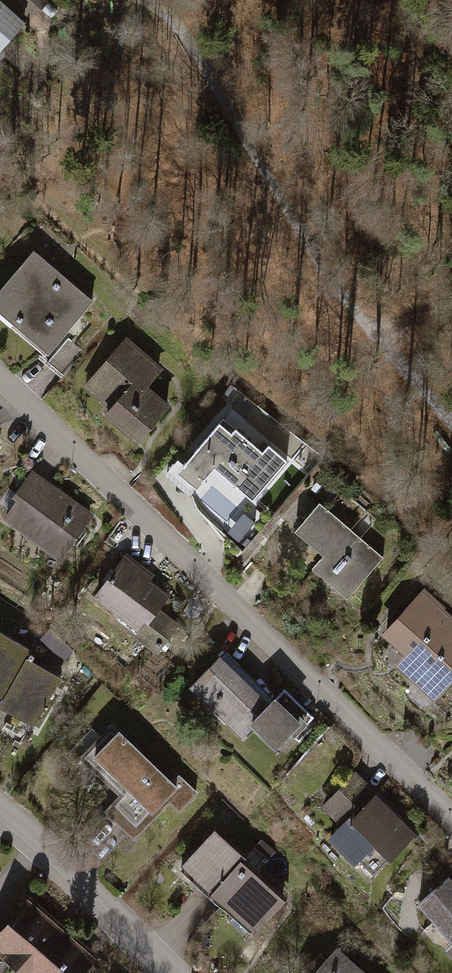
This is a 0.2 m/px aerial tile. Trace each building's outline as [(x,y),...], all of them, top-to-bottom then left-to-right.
[(23,20),(1,0),(0,0),(0,45),(23,20)] [(27,250),(0,282),(0,320),(41,356),(81,310),(87,303),(27,250)] [(81,310),(41,356),(37,359),(48,368),(62,380),(105,326),(81,310)] [(122,335),(77,387),(101,407),(95,414),(135,449),(169,410),(146,391),(163,371),(122,335)] [(220,420),(153,486),(176,509),(215,471),(248,504),(287,466),(261,439),(250,450),(220,420)] [(24,467),(1,499),(7,503),(0,512),(0,521),(58,564),(92,518),(42,480),(24,467)] [(310,509),(290,529),(318,556),(306,568),(343,604),(381,564),(316,502),(310,509)] [(123,553),(88,592),(153,651),(176,624),(159,609),(171,596),(135,564),(123,553)] [(377,635),(396,653),(387,662),(429,704),(451,681),(451,625),(420,593),(379,633),(377,635)] [(0,635),(0,693),(20,659),(25,650),(0,635)] [(252,685),(217,651),(183,684),(238,739),(251,727),(240,716),(261,695),(252,685)] [(20,659),(0,693),(0,713),(30,731),(59,683),(20,659)] [(272,706),(261,695),(240,716),(251,727),(277,754),(296,735),(310,721),(284,695),(278,701),(272,706)] [(107,727),(77,761),(115,795),(99,812),(118,829),(130,839),(161,804),(178,819),(199,795),(175,773),(168,781),(107,727)] [(412,833),(371,792),(362,782),(352,772),(318,805),(334,821),(320,835),(364,880),(412,833)] [(174,866),(204,893),(233,860),(237,855),(206,829),(174,866)] [(233,860),(204,893),(251,933),(280,900),(233,860)] [(444,873),(411,901),(444,941),(436,948),(451,966),(451,883),(444,873)] [(96,956),(86,948),(25,895),(0,924),(0,958),(17,972),(81,972),(96,956)] [(304,972),(365,972),(334,943),(304,972)]
